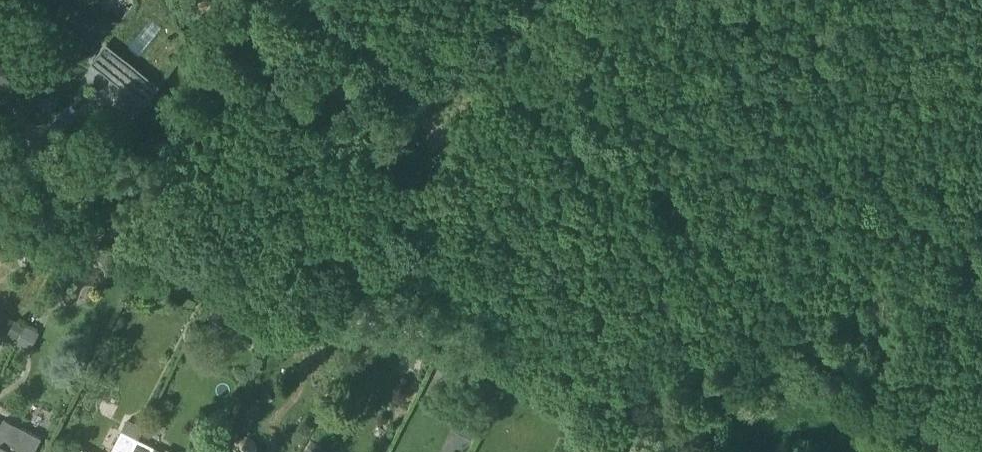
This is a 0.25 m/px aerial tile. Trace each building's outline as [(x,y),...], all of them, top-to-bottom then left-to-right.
[(195,41),(196,39),(173,22),(146,0),(139,0),(102,48),(91,61),(146,104),(160,85),(195,41)] [(0,71),(0,86),(44,120),(61,99),(48,88),(27,72),(33,64),(16,51),(10,58),(0,71)] [(15,321),(14,322),(8,335),(19,340),(17,345),(31,352),(40,332),(37,331),(38,328),(27,323),(25,327),(15,321)] [(41,439),(3,420),(0,425),(0,451),(35,451),(41,439)] [(142,431),(127,423),(123,432),(122,431),(111,451),(131,451),(137,440),(138,439),(142,431)] [(155,448),(138,439),(137,440),(131,451),(153,451),(155,448)]
